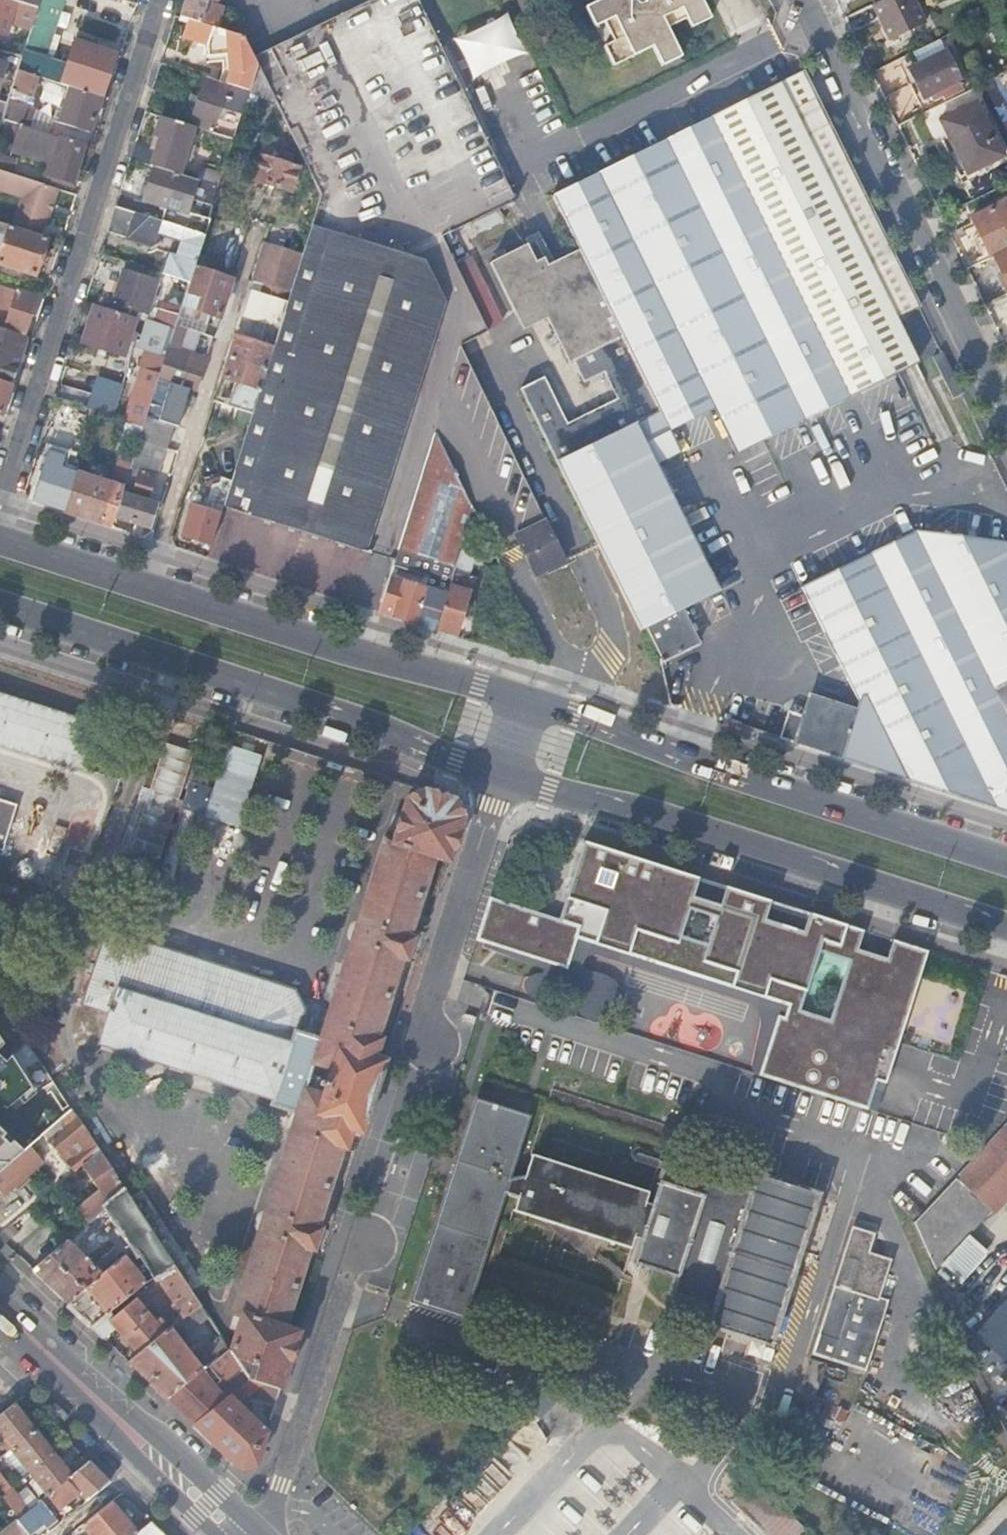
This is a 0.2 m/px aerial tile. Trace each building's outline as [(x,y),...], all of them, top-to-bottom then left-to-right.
[(7,36),(16,7),(24,10),(22,16),(35,20),(38,9),(19,3),(10,0),(0,0),(0,34),(7,36)] [(102,97),(116,55),(81,44),(73,70),(48,63),(67,0),(41,0),(40,3),(38,9),(35,20),(27,42),(27,44),(23,57),(18,71),(38,77),(71,88),(102,97)] [(19,3),(38,9),(40,3),(31,0),(20,0),(19,3)] [(219,28),(225,8),(215,5),(217,0),(185,0),(181,17),(190,19),(219,28)] [(366,553),(379,557),(395,562),(399,548),(436,432),(473,510),(486,536),(492,549),(517,537),(536,575),(565,561),(459,347),(489,332),(442,237),(509,205),(514,202),(517,200),(420,0),(368,0),(255,57),(258,64),(276,101),(321,196),(314,221),(419,254),(444,302),(366,553)] [(586,7),(595,28),(606,23),(615,18),(624,37),(615,41),(604,46),(615,66),(653,48),(662,67),(682,58),(668,28),(663,19),(683,9),(688,19),(693,29),(713,18),(704,0),(600,0),(586,7)] [(918,0),(877,0),(873,2),(891,38),(928,20),(918,0)] [(663,19),(668,28),(688,19),(683,9),(663,19)] [(473,76),(526,53),(509,13),(456,36),(473,76)] [(615,18),(606,23),(615,41),(624,37),(615,18)] [(255,57),(251,49),(245,36),(219,28),(190,19),(185,37),(206,44),(207,56),(229,54),(231,72),(227,83),(250,90),(258,64),(255,57)] [(23,57),(27,44),(27,42),(7,36),(0,34),(0,50),(23,57)] [(947,48),(910,66),(924,95),(961,78),(947,48)] [(276,101),(258,64),(250,90),(248,96),(276,101)] [(855,174),(804,69),(552,196),(578,249),(659,412),(636,424),(656,464),(679,453),(668,430),(712,407),(735,453),(915,358),(894,316),(919,304),(855,174)] [(38,77),(18,71),(11,92),(31,98),(38,77)] [(248,96),(250,90),(227,83),(207,77),(190,125),(197,127),(212,132),(222,105),(243,111),(248,96)] [(90,133),(102,97),(71,88),(60,124),(90,133)] [(978,99),(942,117),(956,146),(948,150),(960,176),(1004,154),(978,99)] [(9,101),(8,104),(3,120),(19,125),(28,128),(34,109),(9,101)] [(274,113),(252,179),(292,191),(300,165),(289,162),(292,154),(280,150),(277,158),(272,156),(281,127),(274,113)] [(182,175),(197,127),(190,125),(161,116),(155,136),(161,138),(153,165),(154,166),(182,175)] [(234,139),(239,123),(222,118),(217,134),(234,139)] [(28,128),(19,125),(13,144),(47,155),(45,161),(53,164),(56,157),(60,159),(54,177),(72,183),(84,145),(28,128)] [(0,155),(0,172),(10,175),(15,160),(0,155)] [(204,234),(209,218),(188,212),(192,198),(214,204),(219,186),(199,180),(182,175),(154,166),(144,201),(167,208),(163,221),(204,234)] [(199,180),(219,186),(223,175),(202,169),(199,180)] [(23,198),(25,204),(22,214),(18,213),(14,228),(40,236),(44,221),(47,222),(51,211),(48,210),(51,203),(54,203),(58,190),(10,175),(0,172),(0,191),(23,198)] [(970,235),(977,250),(985,246),(990,255),(1006,247),(1006,199),(971,217),(978,232),(970,235)] [(201,242),(204,234),(163,221),(116,207),(108,231),(155,246),(158,237),(178,243),(174,255),(169,254),(162,273),(189,282),(194,265),(201,242)] [(419,254),(314,221),(303,255),(300,262),(288,302),(281,323),(278,332),(266,370),(253,414),(232,481),(223,509),(366,553),(444,302),(419,254)] [(0,223),(0,233),(7,233),(0,254),(0,265),(35,276),(47,238),(40,236),(14,228),(0,223)] [(218,249),(201,242),(194,265),(211,270),(218,249)] [(300,262),(303,255),(265,243),(253,280),(264,283),(260,294),(288,302),(300,262)] [(659,412),(578,249),(547,265),(544,258),(537,261),(528,243),(491,261),(517,310),(544,297),(587,380),(605,371),(618,397),(568,424),(545,378),(521,390),(558,463),(636,424),(659,412)] [(489,328),(503,321),(471,255),(457,261),(489,328)] [(211,270),(194,265),(189,282),(181,306),(220,317),(233,277),(211,270)] [(111,310),(136,318),(137,312),(148,314),(159,277),(123,267),(114,301),(106,299),(104,308),(111,310)] [(260,294),(264,283),(253,280),(249,290),(260,294)] [(4,330),(24,336),(37,297),(0,285),(0,328),(4,330)] [(270,319),(281,323),(288,302),(260,294),(249,290),(243,311),(270,319)] [(131,335),(136,318),(111,310),(104,308),(94,305),(83,343),(125,356),(129,342),(131,335)] [(174,329),(176,324),(179,314),(158,308),(153,323),(174,329)] [(201,332),(203,333),(207,320),(180,311),(179,314),(176,324),(201,332)] [(228,358),(266,370),(278,332),(281,323),(270,319),(264,339),(268,340),(266,346),(244,339),(235,336),(228,358)] [(171,337),(174,329),(153,323),(147,321),(140,343),(135,341),(134,344),(133,348),(144,351),(139,368),(141,368),(125,420),(143,426),(158,379),(164,362),(166,354),(169,346),(169,344),(171,337)] [(201,332),(176,324),(174,329),(171,337),(184,341),(197,345),(201,332)] [(12,384),(27,337),(24,336),(4,330),(0,328),(0,381),(12,384)] [(246,334),(244,339),(266,346),(268,340),(264,339),(246,334)] [(184,341),(171,337),(169,344),(182,348),(184,341)] [(158,379),(184,386),(197,390),(207,358),(169,346),(166,354),(164,362),(158,379)] [(949,365),(941,350),(931,355),(930,353),(916,360),(923,374),(949,365)] [(227,406),(253,414),(266,370),(228,358),(222,378),(234,382),(227,406)] [(119,401),(125,381),(98,374),(92,393),(119,401)] [(139,438),(168,447),(174,425),(172,424),(184,386),(158,379),(143,426),(139,438)] [(2,415),(12,384),(0,381),(0,415),(2,415)] [(87,408),(97,411),(114,416),(119,401),(92,393),(87,408)] [(636,424),(558,463),(641,632),(648,629),(682,612),(721,592),(656,464),(636,424)] [(436,432),(399,548),(435,558),(457,565),(466,533),(473,510),(436,432)] [(111,484),(124,488),(130,468),(133,459),(120,455),(111,484)] [(60,476),(62,468),(46,462),(43,470),(60,476)] [(33,502),(64,512),(77,472),(62,468),(60,476),(43,470),(33,502)] [(123,493),(115,517),(151,528),(158,504),(157,503),(147,501),(152,487),(155,476),(130,468),(124,488),(123,493)] [(64,512),(112,527),(115,517),(123,493),(124,488),(111,484),(77,472),(64,512)] [(182,535),(211,545),(223,509),(232,481),(222,478),(220,483),(209,485),(201,508),(192,505),(182,535)] [(147,501),(157,503),(161,490),(152,487),(147,501)] [(478,539),(486,536),(473,510),(466,533),(479,537),(478,539)] [(913,522),(802,588),(860,706),(858,712),(809,697),(803,717),(794,745),(1006,812),(1006,543),(1000,530),(913,522)] [(450,587),(437,631),(456,637),(465,606),(469,592),(472,579),(467,577),(472,561),(476,545),(478,539),(479,537),(466,533),(457,565),(450,587)] [(489,566),(493,551),(492,549),(476,545),(472,561),(489,566)] [(399,548),(395,562),(393,567),(408,571),(430,578),(435,558),(399,548)] [(457,565),(435,558),(430,578),(429,580),(450,587),(457,565)] [(404,582),(426,589),(429,580),(430,578),(408,571),(404,582)] [(379,612),(394,617),(415,624),(426,589),(404,582),(390,578),(379,612)] [(426,589),(415,624),(437,631),(450,587),(429,580),(426,589)] [(491,599),(506,604),(510,593),(495,588),(491,599)] [(456,637),(461,638),(470,607),(465,606),(456,637)] [(682,612),(648,629),(664,663),(698,645),(682,612)] [(472,642),(477,644),(485,616),(480,615),(472,642)] [(84,768),(98,725),(0,694),(0,742),(84,768)] [(794,745),(803,717),(791,713),(782,741),(794,745)] [(210,725),(190,786),(207,792),(198,820),(231,831),(259,740),(210,725)] [(163,741),(141,814),(170,822),(192,749),(163,741)] [(453,799),(426,790),(407,798),(393,840),(384,838),(320,1040),(295,1032),(303,1010),(294,990),(108,928),(86,992),(113,1001),(100,1041),(272,1098),(276,1105),(296,1112),(233,1311),(241,1314),(229,1346),(250,1379),(282,1390),(300,1330),(287,1325),(311,1249),(315,1250),(322,1227),(318,1226),(343,1148),(347,1149),(353,1130),(362,1134),(386,1059),(376,1056),(383,1037),(379,1036),(402,959),(407,960),(414,937),(410,935),(434,858),(448,862),(462,817),(453,799)] [(4,850),(18,805),(0,799),(0,849),(4,850)] [(184,806),(160,876),(167,878),(171,880),(194,810),(184,806)] [(880,956),(852,948),(858,929),(581,842),(557,918),(489,897),(476,940),(568,968),(577,938),(784,1003),(761,1076),(863,1107),(872,1079),(882,1082),(923,949),(886,938),(880,956)] [(167,878),(160,876),(145,923),(151,925),(167,878)] [(35,1087),(13,1054),(8,1060),(0,1052),(0,1115),(35,1087)] [(552,1087),(546,1103),(666,1141),(671,1125),(552,1087)] [(443,1224),(421,1294),(459,1306),(517,1121),(480,1109),(457,1178),(461,1179),(446,1224),(443,1224)] [(103,1150),(84,1121),(80,1116),(51,1140),(62,1154),(74,1144),(87,1163),(103,1150)] [(935,1265),(989,1207),(996,1213),(1006,1202),(1006,1122),(985,1147),(915,1223),(935,1265)] [(16,1158),(26,1150),(0,1123),(0,1172),(16,1158)] [(35,1142),(26,1150),(16,1158),(0,1172),(0,1191),(4,1195),(48,1157),(35,1142)] [(90,1221),(128,1189),(123,1182),(103,1150),(87,1163),(82,1167),(99,1191),(79,1208),(90,1221)] [(530,1153),(527,1163),(547,1159),(530,1153)] [(547,1159),(527,1163),(524,1173),(509,1177),(504,1193),(517,1197),(531,1201),(527,1213),(632,1247),(636,1237),(638,1229),(644,1231),(642,1238),(635,1261),(676,1274),(670,1293),(714,1307),(708,1323),(770,1343),(793,1272),(797,1273),(799,1265),(795,1264),(817,1193),(756,1174),(751,1190),(708,1176),(702,1195),(660,1182),(653,1203),(651,1211),(645,1209),(647,1201),(650,1192),(547,1159)] [(55,1189),(60,1185),(57,1180),(52,1185),(55,1189)] [(187,1316),(203,1305),(193,1289),(134,1198),(128,1189),(90,1221),(32,1268),(105,1337),(116,1327),(138,1353),(165,1331),(160,1326),(166,1322),(161,1317),(156,1321),(133,1293),(146,1282),(134,1267),(124,1254),(102,1273),(87,1258),(104,1245),(95,1235),(108,1225),(116,1218),(124,1232),(134,1248),(138,1245),(147,1258),(157,1273),(187,1316)] [(134,1198),(193,1289),(203,1282),(145,1191),(134,1198)] [(531,1201),(517,1197),(513,1209),(527,1213),(531,1201)] [(653,1203),(647,1201),(645,1209),(651,1211),(653,1203)] [(117,1237),(124,1232),(116,1218),(108,1225),(117,1237)] [(852,1225),(813,1352),(866,1368),(888,1298),(879,1295),(891,1257),(868,1250),(873,1232),(852,1225)] [(636,1237),(642,1238),(644,1231),(638,1229),(636,1237)] [(146,1282),(157,1273),(147,1258),(134,1267),(146,1282)] [(497,1259),(492,1275),(612,1312),(617,1297),(497,1259)] [(217,1355),(229,1346),(223,1335),(195,1358),(190,1352),(195,1348),(192,1345),(187,1349),(178,1338),(209,1314),(203,1305),(187,1316),(165,1331),(138,1353),(129,1361),(167,1397),(198,1372),(217,1355)] [(757,1344),(754,1352),(766,1355),(768,1348),(757,1344)] [(250,1379),(229,1346),(217,1355),(233,1376),(215,1390),(198,1372),(167,1397),(194,1423),(229,1394),(231,1395),(250,1379)] [(810,1359),(802,1384),(817,1388),(825,1364),(810,1359)] [(282,1390),(250,1379),(231,1395),(229,1394),(194,1423),(242,1469),(258,1465),(269,1432),(240,1405),(249,1395),(273,1417),(282,1390)] [(36,1430),(14,1403),(0,1414),(0,1432),(12,1448),(36,1430)] [(54,1453),(36,1430),(12,1448),(8,1452),(5,1454),(10,1460),(18,1455),(30,1471),(54,1453)] [(12,1448),(0,1432),(0,1442),(8,1452),(12,1448)] [(72,1475),(54,1453),(30,1471),(48,1495),(72,1475)] [(23,1477),(30,1471),(18,1455),(10,1460),(23,1477)] [(110,1481),(89,1461),(72,1475),(48,1495),(41,1500),(51,1512),(77,1490),(88,1500),(110,1481)] [(1,1494),(10,1487),(0,1474),(0,1494),(1,1494)] [(809,1533),(754,1481),(733,1502),(767,1534),(807,1534),(809,1533)] [(1,1494),(19,1519),(27,1511),(10,1487),(1,1494)] [(0,1533),(0,1534),(28,1534),(26,1532),(51,1512),(41,1500),(27,1511),(19,1519),(0,1533)] [(137,1531),(111,1500),(83,1523),(93,1534),(132,1534),(137,1531)] [(152,1521),(135,1534),(166,1534),(152,1521)]
